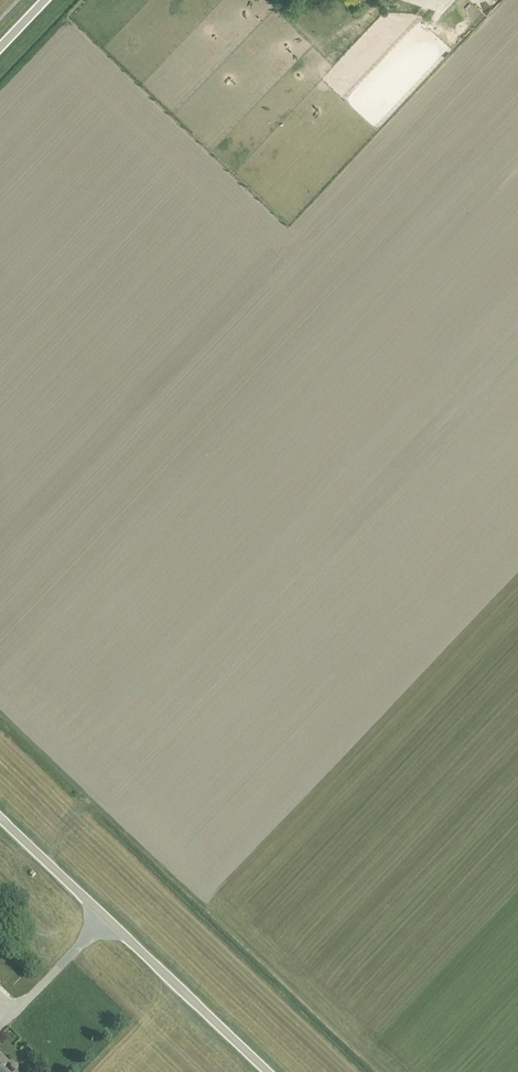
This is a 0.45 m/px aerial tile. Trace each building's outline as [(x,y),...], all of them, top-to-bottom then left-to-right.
[(39,1053),(22,1056),(24,1066),(41,1062),(39,1053)] [(1,1055),(0,1057),(0,1071),(18,1071),(1,1055)]
